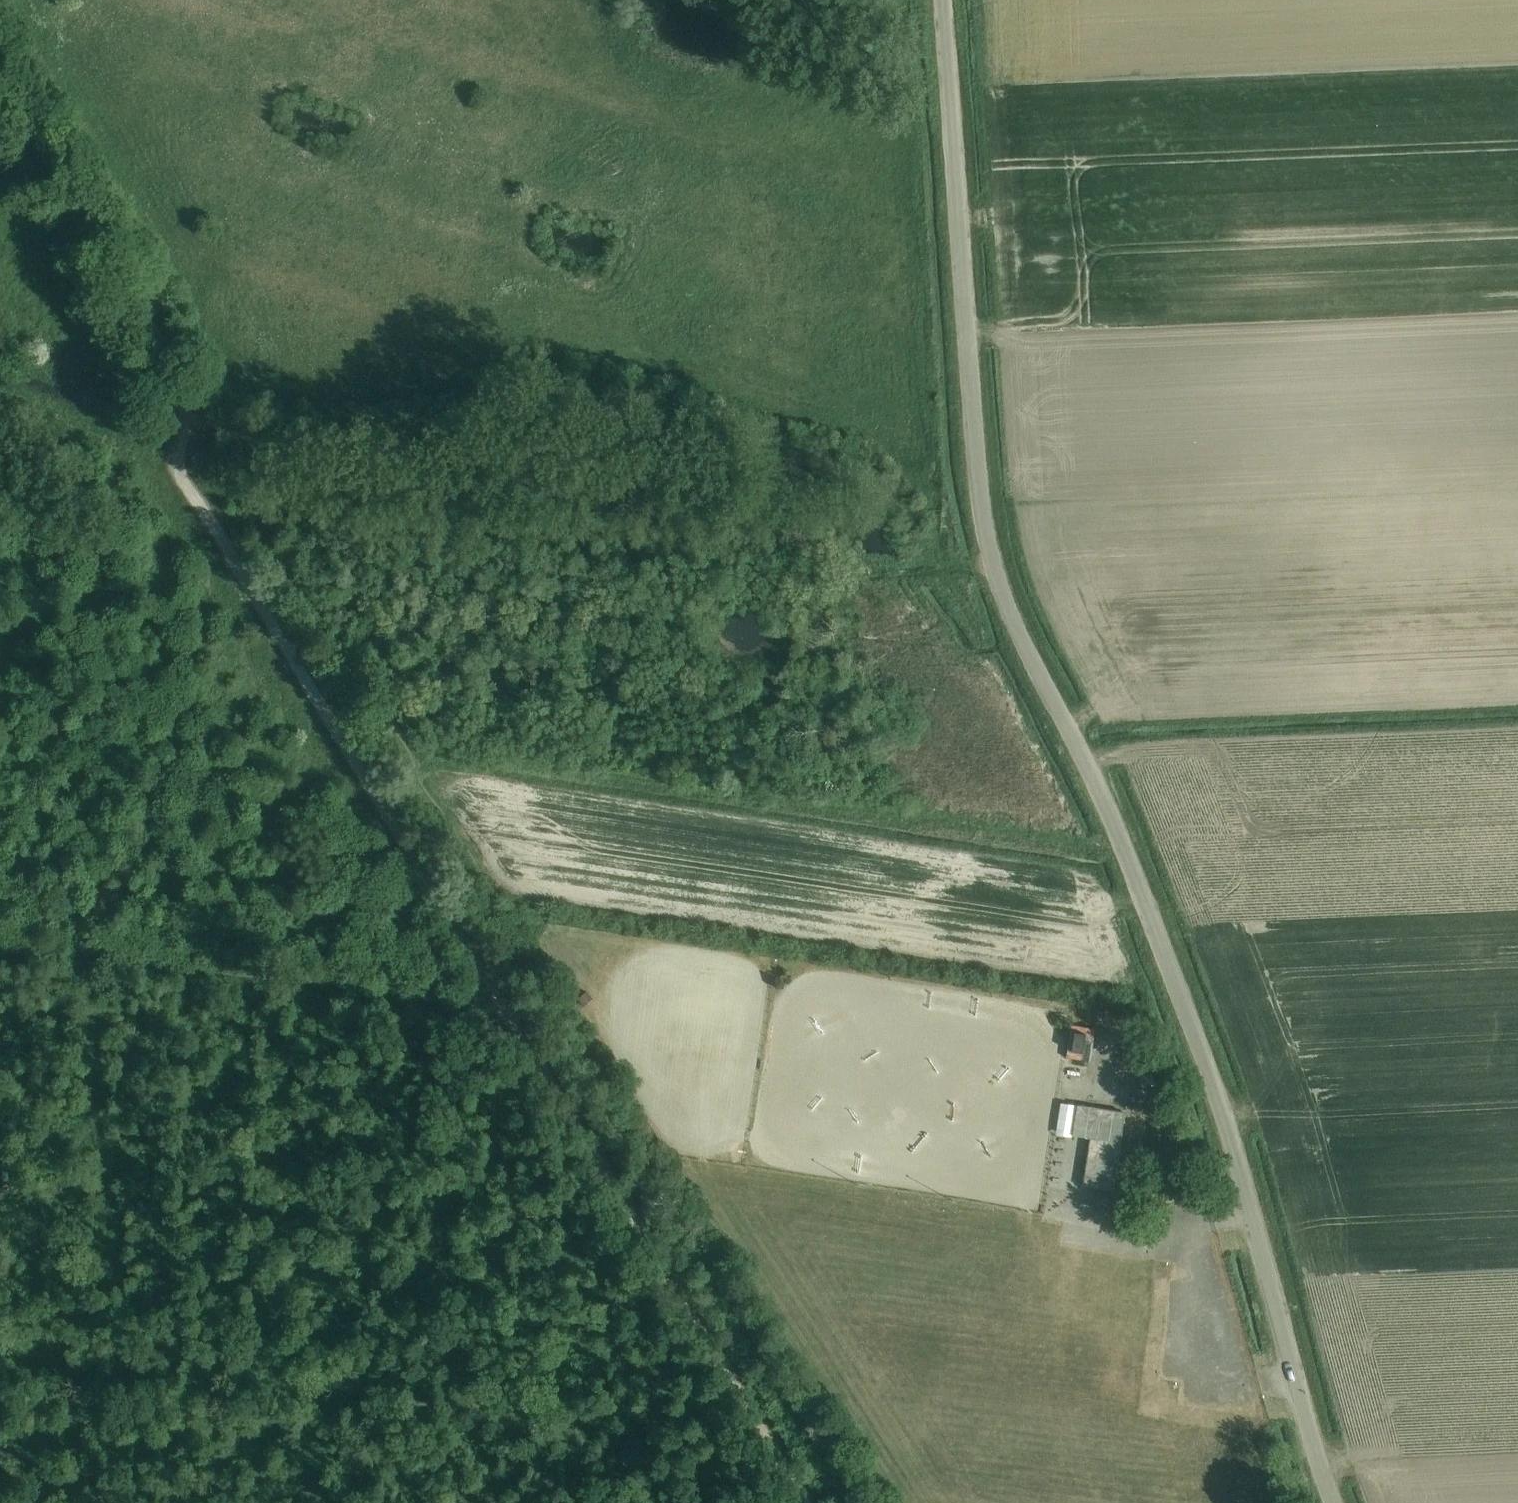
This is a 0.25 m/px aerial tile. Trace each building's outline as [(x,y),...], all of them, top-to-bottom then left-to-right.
[(588,991),(578,998),(584,1006),(594,999),(588,991)] [(1068,1048),(1066,1058),(1090,1062),(1092,1052),(1084,1051),(1086,1037),(1094,1039),(1096,1029),(1072,1025),(1070,1035),(1075,1035),(1072,1049),(1068,1048)] [(1078,1106),(1073,1136),(1091,1138),(1084,1186),(1113,1190),(1125,1113),(1078,1106)] [(742,1149),(731,1154),(736,1163),(747,1158),(742,1149)]
